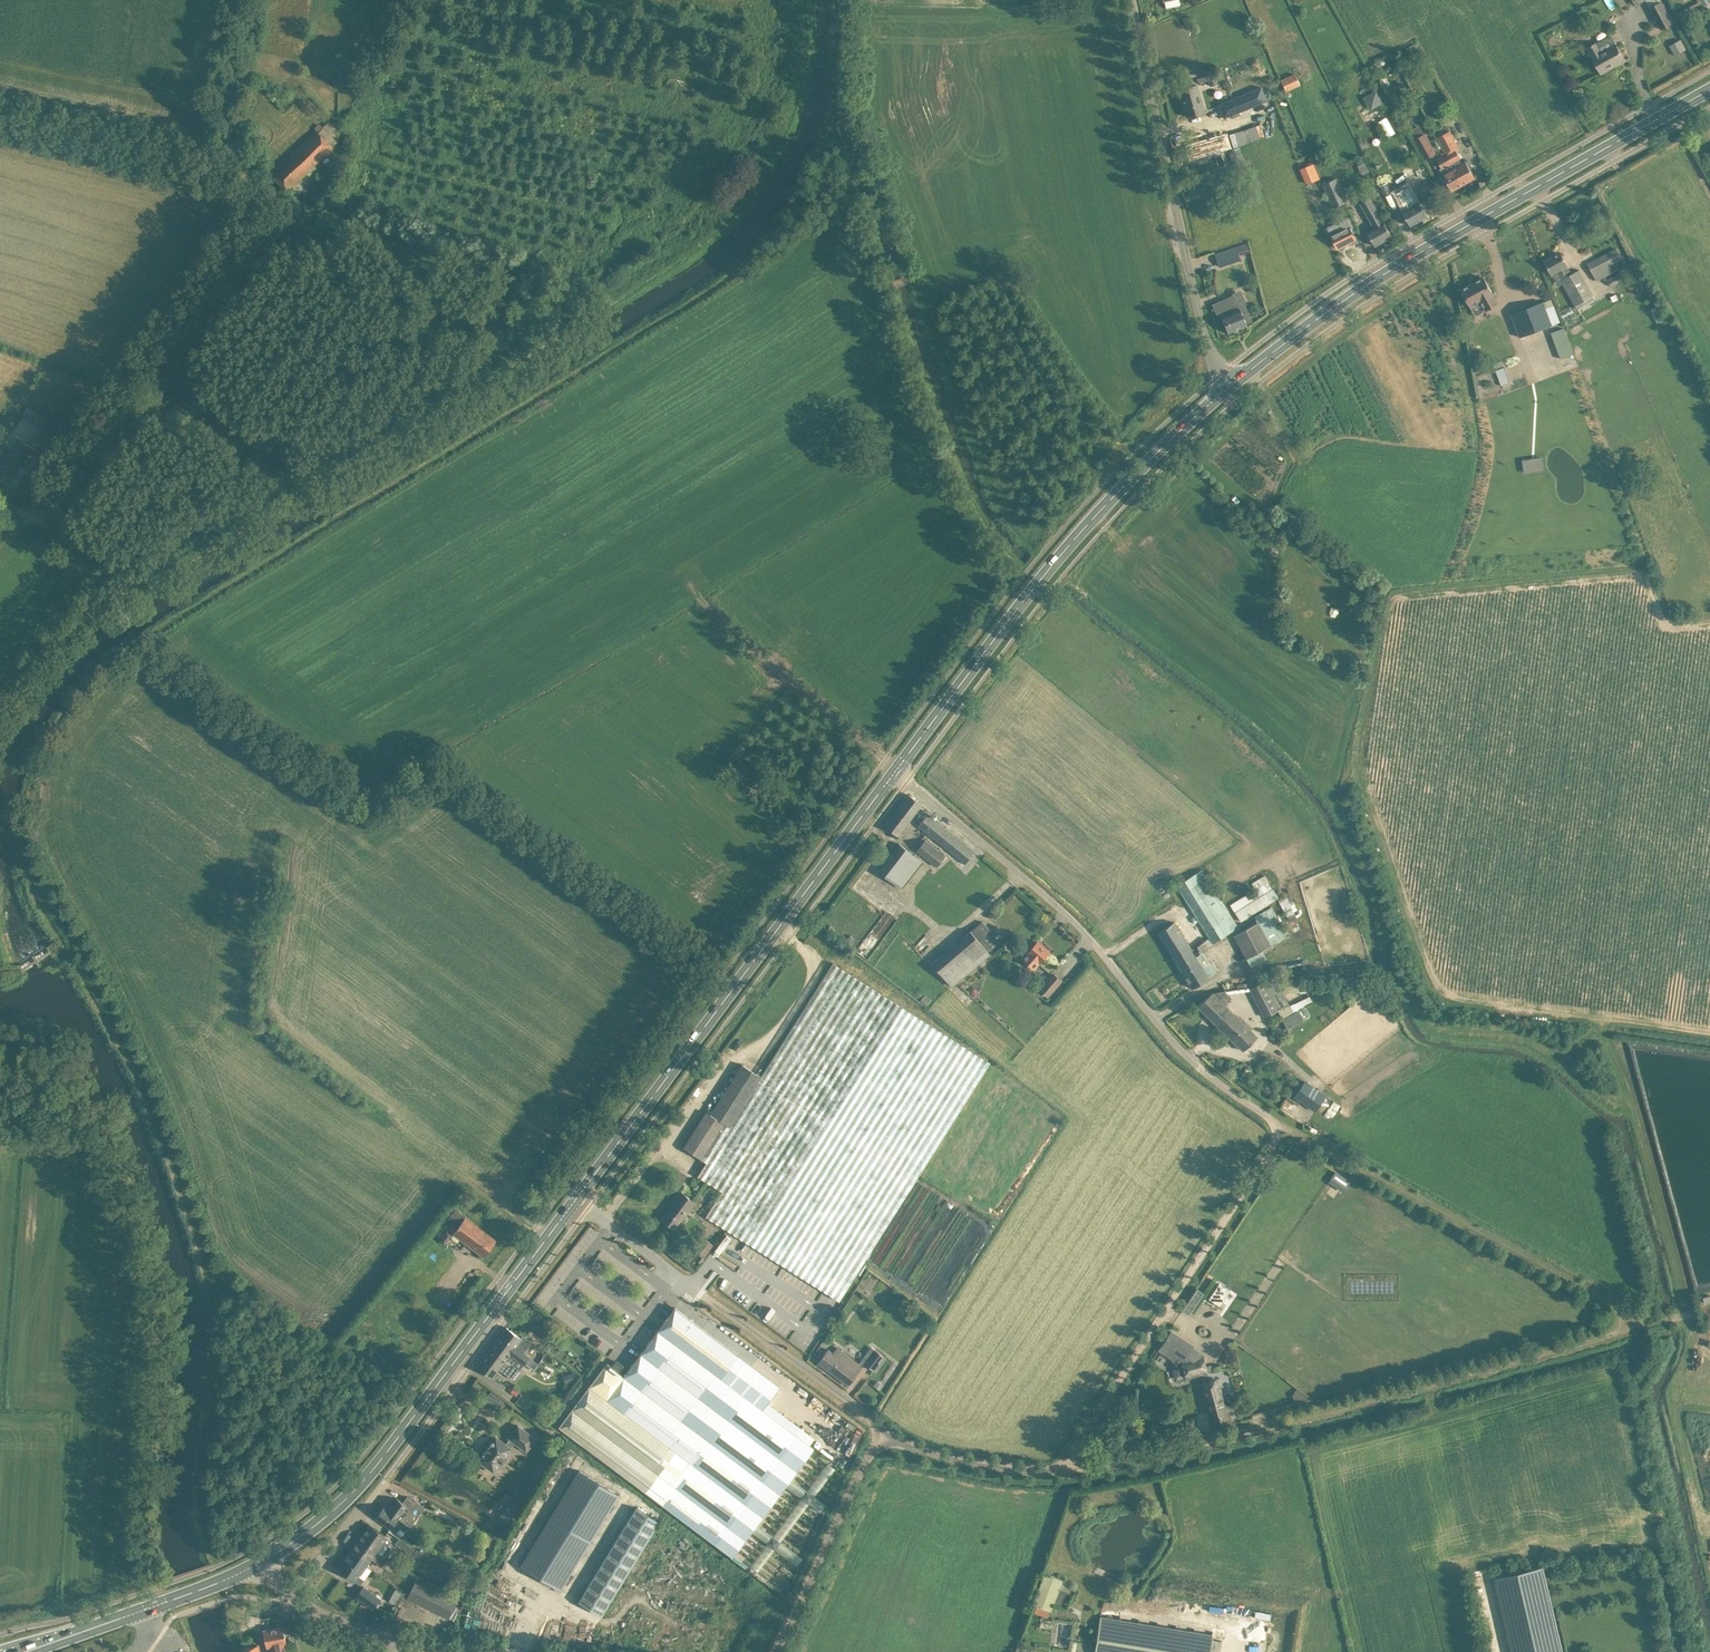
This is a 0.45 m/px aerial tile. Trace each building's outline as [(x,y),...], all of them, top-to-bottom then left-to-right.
[(1661,2),(1650,8),(1661,29),(1673,22),(1661,2)] [(1700,11),(1702,15),(1705,16),(1709,14),(1709,11),(1708,7),(1705,6),(1701,7),(1700,11)] [(1592,56),(1596,63),(1601,73),(1625,60),(1616,43),(1611,36),(1597,43),(1597,42),(1588,47),(1592,56)] [(1415,44),(1405,49),(1411,58),(1420,53),(1415,44)] [(1218,83),(1214,70),(1206,73),(1211,86),(1218,83)] [(1300,85),(1295,73),(1281,79),(1286,91),(1300,85)] [(1196,85),(1189,87),(1179,90),(1187,116),(1204,112),(1196,85)] [(1259,88),(1216,105),(1222,119),(1264,102),(1259,88)] [(1376,90),(1364,97),(1371,110),(1383,103),(1376,90)] [(273,164),(267,169),(287,190),(295,183),(333,147),(316,129),(276,167),(273,164)] [(1446,153),(1463,184),(1475,177),(1466,160),(1461,163),(1459,159),(1461,158),(1456,149),(1459,148),(1449,130),(1437,137),(1446,153)] [(348,133),(342,146),(353,151),(359,138),(348,133)] [(1425,158),(1436,153),(1425,133),(1414,139),(1425,158)] [(1226,135),(1188,146),(1191,157),(1229,146),(1226,135)] [(1368,141),(1360,144),(1363,151),(1371,147),(1368,141)] [(1233,151),(1230,152),(1234,165),(1234,166),(1238,165),(1239,165),(1244,163),(1239,146),(1233,147),(1232,148),(1233,151)] [(1463,184),(1446,153),(1438,158),(1443,167),(1440,168),(1452,190),(1463,184)] [(1314,163),(1301,168),(1307,184),(1320,178),(1314,163)] [(1323,183),(1333,208),(1348,202),(1337,177),(1323,183)] [(1388,180),(1381,184),(1386,195),(1393,190),(1388,180)] [(1403,211),(1411,225),(1421,219),(1423,220),(1426,218),(1426,216),(1428,215),(1419,201),(1416,203),(1412,197),(1418,193),(1412,183),(1407,186),(1400,190),(1410,207),(1403,211)] [(1323,190),(1315,191),(1317,205),(1325,203),(1323,190)] [(1368,231),(1370,236),(1376,245),(1387,239),(1388,240),(1391,238),(1390,237),(1392,236),(1384,221),(1384,222),(1370,198),(1361,203),(1374,227),(1368,231)] [(1335,224),(1329,228),(1332,234),(1334,238),(1339,248),(1356,239),(1351,229),(1347,222),(1342,224),(1337,227),(1335,224)] [(1218,266),(1240,259),(1239,255),(1249,252),(1247,247),(1237,250),(1236,247),(1214,253),(1218,266)] [(1622,259),(1617,248),(1588,264),(1597,280),(1613,272),(1610,265),(1622,259)] [(1560,252),(1545,261),(1553,275),(1559,273),(1576,305),(1572,308),(1571,305),(1559,312),(1562,317),(1596,299),(1580,269),(1571,274),(1566,265),(1567,265),(1560,252)] [(1619,273),(1608,279),(1612,286),(1623,279),(1619,273)] [(1484,277),(1462,290),(1472,307),(1481,303),(1485,310),(1498,302),(1484,277)] [(1223,307),(1216,310),(1219,317),(1221,316),(1222,319),(1228,333),(1247,324),(1246,323),(1245,322),(1250,320),(1243,304),(1237,306),(1233,297),(1221,302),(1223,307)] [(1511,313),(1520,337),(1553,324),(1546,308),(1554,304),(1552,298),(1544,301),(1543,301),(1511,313)] [(1550,332),(1560,358),(1572,354),(1563,327),(1550,332)] [(1510,383),(1504,366),(1496,369),(1502,386),(1510,383)] [(29,405),(21,415),(30,421),(38,411),(29,405)] [(0,465),(0,478),(7,483),(33,447),(19,438),(0,465)] [(1542,457),(1522,460),(1524,473),(1544,470),(1542,457)] [(898,836),(922,804),(908,794),(884,826),(898,836)] [(964,863),(974,851),(927,813),(917,825),(964,863)] [(946,856),(925,839),(916,850),(937,867),(946,856)] [(922,860),(908,849),(899,843),(879,870),(888,877),(901,887),(922,860)] [(1212,943),(1238,927),(1201,869),(1176,885),(1212,943)] [(1230,904),(1235,912),(1241,921),(1279,897),(1273,888),(1265,874),(1251,883),(1255,888),(1230,904)] [(1279,900),(1289,920),(1300,914),(1290,894),(1279,900)] [(1246,958),(1287,937),(1270,907),(1253,916),(1256,922),(1233,935),(1246,958)] [(997,910),(992,915),(996,919),(1001,914),(997,910)] [(970,931),(932,964),(951,985),(989,953),(988,952),(999,942),(982,921),(971,931),(970,931)] [(1175,923),(1167,928),(1158,934),(1191,988),(1216,973),(1207,957),(1199,962),(1175,923)] [(1039,963),(1042,960),(1049,952),(1037,941),(1022,958),(1034,969),(1039,963)] [(706,1162),(698,1175),(722,1191),(706,1216),(839,1301),(990,1063),(842,969),(833,963),(761,1076),(729,1125),(706,1161),(706,1162)] [(1053,973),(1039,989),(1048,996),(1061,980),(1053,973)] [(1309,996),(1290,1006),(1283,993),(1300,992),(1299,984),(1279,984),(1278,981),(1262,982),(1251,987),(1264,1015),(1276,1009),(1281,1019),(1298,1010),(1298,1009),(1312,1001),(1309,996)] [(1211,991),(1205,997),(1197,1005),(1243,1050),(1257,1036),(1211,991)] [(1298,1011),(1282,1019),(1288,1029),(1303,1020),(1298,1011)] [(742,1064),(712,1112),(716,1115),(717,1117),(729,1125),(761,1076),(742,1064)] [(1247,1066),(1238,1077),(1243,1081),(1252,1070),(1247,1066)] [(1306,1081),(1302,1086),(1296,1095),(1316,1109),(1326,1095),(1306,1081)] [(1333,1115),(1339,1106),(1333,1101),(1326,1111),(1333,1115)] [(706,1111),(684,1147),(706,1161),(729,1125),(717,1117),(716,1115),(712,1112),(710,1114),(706,1111)] [(694,1202),(681,1192),(661,1219),(674,1229),(694,1202)] [(455,1209),(443,1224),(454,1232),(465,1217),(455,1209)] [(495,1240),(487,1233),(465,1217),(454,1232),(453,1233),(483,1256),(495,1240)] [(701,1241),(694,1251),(704,1257),(710,1248),(713,1244),(704,1237),(701,1241)] [(1219,1283),(1209,1298),(1219,1305),(1230,1290),(1219,1283)] [(1193,1286),(1181,1310),(1188,1313),(1200,1290),(1193,1286)] [(589,1386),(558,1426),(663,1504),(716,1544),(731,1555),(751,1530),(756,1523),(785,1484),(790,1477),(813,1447),(809,1444),(797,1435),(761,1408),(766,1401),(733,1375),(738,1368),(744,1359),(677,1309),(675,1307),(624,1375),(621,1372),(612,1366),(607,1362),(606,1362),(588,1386),(589,1386)] [(507,1327),(492,1347),(508,1359),(512,1354),(517,1357),(524,1363),(530,1356),(524,1352),(531,1341),(523,1336),(522,1338),(516,1333),(511,1330),(507,1327)] [(1159,1349),(1176,1361),(1177,1358),(1182,1361),(1185,1378),(1208,1373),(1206,1365),(1203,1354),(1202,1352),(1193,1346),(1171,1331),(1159,1349)] [(492,1347),(477,1366),(482,1370),(486,1373),(493,1377),(499,1368),(506,1373),(506,1372),(511,1365),(519,1370),(524,1363),(517,1357),(512,1354),(508,1359),(492,1347)] [(824,1353),(818,1362),(849,1385),(855,1376),(863,1366),(837,1347),(835,1350),(833,1352),(828,1349),(824,1353)] [(875,1349),(865,1363),(876,1372),(887,1358),(875,1349)] [(593,1354),(590,1359),(592,1361),(599,1352),(596,1350),(593,1354)] [(574,1371),(563,1375),(566,1384),(577,1380),(574,1371)] [(1230,1424),(1227,1414),(1217,1379),(1198,1384),(1203,1403),(1207,1402),(1215,1429),(1230,1424)] [(877,1381),(874,1386),(879,1389),(882,1385),(877,1381)] [(1254,1402),(1255,1408),(1280,1403),(1277,1390),(1270,1391),(1272,1399),(1254,1402)] [(478,1460),(495,1472),(512,1447),(511,1446),(514,1443),(526,1452),(537,1438),(518,1425),(509,1437),(510,1438),(506,1443),(496,1436),(489,1446),(485,1450),(478,1460)] [(580,1469),(521,1566),(560,1589),(619,1493),(580,1469)] [(376,1516),(375,1518),(390,1529),(399,1517),(405,1521),(404,1520),(413,1508),(419,1513),(418,1513),(419,1514),(424,1506),(417,1501),(416,1502),(408,1496),(403,1502),(398,1498),(389,1510),(383,1506),(379,1512),(378,1511),(375,1515),(376,1516)] [(495,1520),(494,1520),(505,1528),(522,1505),(522,1504),(520,1506),(512,1501),(508,1506),(508,1505),(506,1508),(507,1508),(497,1521),(495,1520)] [(659,1520),(637,1507),(579,1601),(602,1615),(659,1520)] [(370,1524),(357,1542),(380,1557),(381,1557),(383,1558),(391,1546),(389,1544),(392,1539),(370,1524)] [(399,1537),(395,1543),(412,1555),(416,1550),(422,1553),(424,1549),(413,1544),(412,1545),(399,1537)] [(357,1542),(349,1554),(357,1559),(356,1561),(364,1567),(365,1566),(366,1567),(372,1558),(377,1562),(384,1566),(388,1560),(383,1558),(381,1557),(380,1557),(357,1542)] [(348,1556),(338,1570),(360,1585),(371,1570),(366,1567),(365,1566),(364,1567),(356,1561),(357,1559),(349,1554),(348,1556)] [(1512,1651),(1563,1651),(1543,1566),(1494,1577),(1512,1651)] [(1045,1573),(1033,1603),(1034,1604),(1037,1605),(1034,1611),(1047,1616),(1050,1610),(1053,1602),(1059,1587),(1062,1579),(1045,1573)] [(415,1581),(413,1586),(408,1596),(448,1616),(453,1606),(455,1602),(415,1581)] [(373,1608),(379,1612),(382,1607),(380,1606),(386,1599),(382,1596),(381,1598),(363,1586),(356,1596),(373,1608)] [(462,1586),(457,1593),(464,1598),(469,1591),(462,1586)] [(1139,1596),(1138,1603),(1154,1606),(1155,1599),(1139,1596)] [(1095,1651),(1210,1651),(1213,1634),(1101,1616),(1095,1651)] [(263,1630),(266,1641),(267,1647),(269,1647),(270,1651),(288,1651),(286,1643),(287,1643),(285,1637),(283,1626),(263,1630)]
